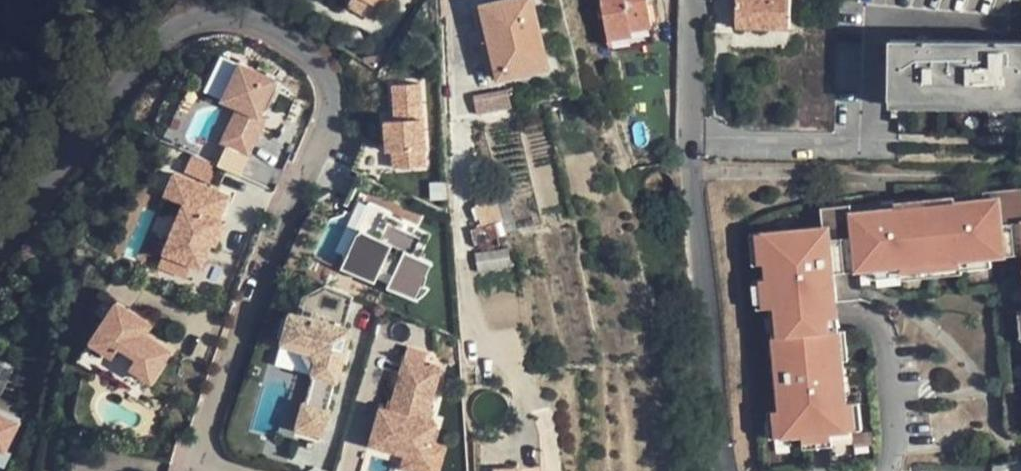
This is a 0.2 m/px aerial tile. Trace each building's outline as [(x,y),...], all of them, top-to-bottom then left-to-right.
[(381,9),(366,0),(349,0),(348,1),(376,17),(381,9)] [(381,9),(386,0),(366,0),(381,9)] [(481,6),(489,39),(498,80),(551,68),(544,44),(534,0),(507,0),(481,6)] [(651,25),(650,19),(647,0),(603,0),(610,39),(633,36),(632,31),(652,28),(651,25)] [(791,24),(791,18),(791,0),(739,0),(739,29),(791,29),(791,24)] [(1020,101),(1020,41),(893,41),(893,101),(1020,101)] [(262,114),(279,77),(242,61),(225,98),(241,105),(220,150),(224,152),(221,161),(243,171),(269,117),(262,114)] [(428,163),(424,81),(396,83),(397,118),(388,118),(389,147),(395,147),(396,164),(428,163)] [(510,88),(478,94),(481,111),(513,105),(510,88)] [(211,183),(218,165),(195,156),(188,174),(177,170),(168,192),(187,200),(161,264),(191,276),(196,264),(203,267),(234,192),(211,183)] [(982,191),(983,200),(954,203),(954,197),(894,203),(894,209),(851,213),(850,204),(820,207),(822,227),(761,233),(764,264),(765,278),(768,307),(775,307),(778,336),(771,337),(776,381),(781,381),(782,393),(777,393),(779,409),(781,436),(799,434),(829,431),(848,430),(846,403),(838,330),(826,332),(825,317),(823,303),(837,301),(835,273),(869,269),(870,279),(909,275),(909,279),(971,273),(971,269),(999,266),(998,256),(1020,254),(1020,187),(982,191)] [(982,191),(953,194),(954,197),(954,203),(983,200),(982,191)] [(507,198),(496,202),(502,223),(506,234),(517,231),(507,198)] [(893,199),(850,204),(851,213),(894,209),(894,203),(893,199)] [(425,254),(434,224),(363,201),(341,268),(423,294),(435,257),(425,254)] [(484,228),(502,223),(496,202),(478,206),(484,228)] [(749,234),(752,266),(764,264),(761,233),(749,234)] [(513,246),(479,249),(481,268),(515,265),(513,246)] [(768,307),(765,278),(753,279),(756,309),(768,307)] [(148,330),(154,320),(119,296),(91,338),(114,354),(122,343),(140,355),(132,365),(153,380),(175,348),(148,330)] [(839,315),(837,301),(823,303),(825,317),(839,315)] [(775,307),(768,307),(771,337),(778,336),(775,307)] [(354,324),(292,308),(283,341),(315,350),(318,356),(299,427),(325,434),(354,324)] [(377,446),(404,453),(401,468),(413,470),(443,470),(449,441),(433,438),(449,365),(428,360),(431,348),(401,341),(377,446)] [(26,412),(0,401),(0,470),(1,470),(26,412)] [(854,402),(846,403),(848,430),(856,429),(854,402)] [(779,409),(766,411),(769,437),(781,436),(779,409)] [(829,431),(799,434),(801,447),(831,444),(829,431)]
